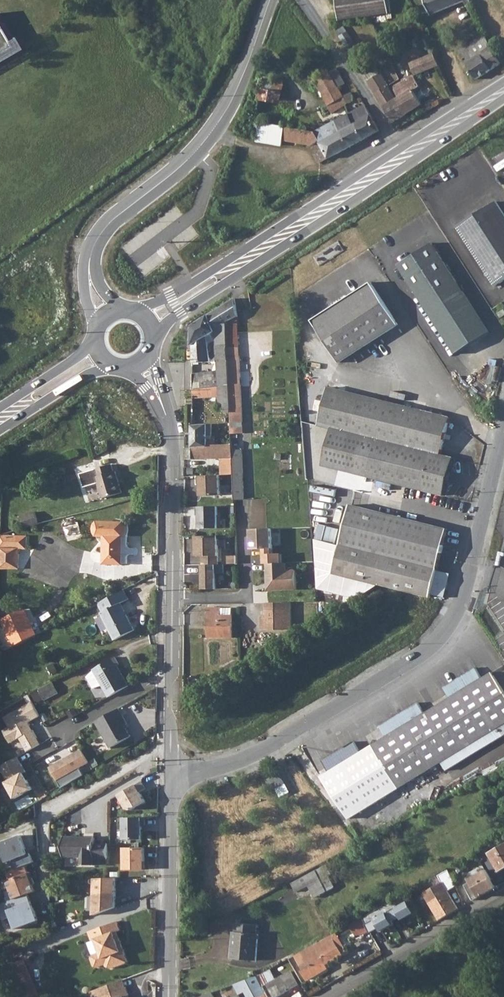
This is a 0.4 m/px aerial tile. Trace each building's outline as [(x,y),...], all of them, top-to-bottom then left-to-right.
[(334,20),(361,16),(357,13),(356,0),(332,0),(334,20)] [(357,13),(361,16),(380,14),(379,0),(356,0),(357,13)] [(467,0),(420,0),(431,16),(459,0),(462,6),(469,3),(467,0)] [(488,36),(464,48),(480,76),(503,64),(503,62),(488,36)] [(437,54),(412,61),(416,74),(441,67),(437,54)] [(315,83),(323,96),(339,87),(338,86),(328,68),(307,81),(310,85),(315,83)] [(261,110),(283,113),(285,89),(277,88),(278,79),(264,77),(261,110)] [(383,77),(369,86),(392,121),(406,113),(392,90),(388,86),(383,77)] [(402,84),(392,90),(406,113),(422,103),(415,92),(422,87),(416,78),(404,86),(402,84)] [(344,96),(343,96),(348,104),(354,101),(354,96),(352,92),(344,96)] [(343,96),(327,105),(331,111),(332,113),(346,105),(348,104),(343,96)] [(349,113),(355,123),(356,123),(364,139),(380,130),(365,104),(349,113)] [(349,113),(335,120),(349,147),(364,139),(356,123),(355,123),(349,113)] [(285,127),(283,141),(310,146),(319,141),(323,149),(314,155),(319,163),(333,156),(349,147),(335,120),(314,132),(285,127)] [(455,226),(493,285),(503,278),(503,216),(494,201),(455,226)] [(430,242),(397,264),(455,354),(489,332),(430,242)] [(369,282),(310,320),(337,362),(397,323),(369,282)] [(234,298),(192,325),(192,345),(207,336),(210,334),(214,332),(217,339),(215,340),(216,345),(228,345),(227,322),(237,317),(234,298)] [(237,317),(227,322),(228,345),(228,347),(228,348),(239,348),(237,317)] [(207,336),(192,345),(193,362),(211,362),(208,346),(207,336)] [(228,345),(216,345),(217,361),(229,360),(228,348),(228,347),(228,345)] [(239,348),(228,348),(229,360),(230,384),(231,409),(231,423),(243,423),(239,348)] [(214,371),(193,373),(193,389),(230,384),(229,360),(217,361),(218,374),(218,378),(215,379),(214,374),(214,371)] [(230,384),(193,389),(193,397),(205,397),(207,398),(218,397),(219,409),(231,409),(230,384)] [(327,389),(322,409),(443,439),(449,418),(327,389)] [(443,439),(322,409),(318,426),(329,429),(320,466),(443,496),(452,459),(439,456),(443,439)] [(196,423),(192,423),(192,447),(208,447),(208,445),(216,445),(216,439),(208,440),(208,436),(212,436),(212,425),(208,425),(208,424),(196,424),(196,423)] [(192,447),(192,460),(222,459),(223,464),(221,464),(221,475),(233,474),(232,450),(232,445),(216,445),(208,445),(208,447),(192,447)] [(243,449),(232,450),(233,474),(234,479),(234,500),(245,499),(243,449)] [(112,464),(95,469),(97,477),(96,477),(102,499),(122,493),(116,471),(114,471),(112,464)] [(220,475),(196,475),(197,484),(200,484),(200,495),(220,495),(220,475)] [(218,506),(197,507),(197,515),(200,515),(200,528),(218,528),(218,506)] [(430,598),(437,570),(447,530),(350,506),(340,545),(333,573),(358,579),(381,585),(430,598)] [(21,518),(24,528),(39,524),(35,512),(21,516),(21,518)] [(108,536),(108,565),(125,565),(126,536),(128,534),(130,529),(129,525),(126,522),(99,521),(96,524),(95,529),(96,533),(98,537),(108,536)] [(267,581),(270,584),(270,590),(296,590),(295,571),(286,571),(285,563),(282,564),(282,555),(272,555),(272,530),(251,530),(251,550),(264,549),(264,564),(267,564),(267,581)] [(2,535),(1,569),(22,569),(22,549),(29,549),(30,535),(2,535)] [(218,536),(196,536),(197,557),(203,557),(203,566),(219,565),(218,536)] [(228,556),(228,565),(237,565),(237,556),(228,556)] [(219,565),(203,566),(203,575),(204,590),(216,590),(216,574),(225,574),(225,565),(219,565)] [(203,575),(203,566),(191,566),(191,575),(203,575)] [(125,590),(99,603),(104,610),(102,611),(116,639),(135,629),(122,602),(129,598),(125,590)] [(259,617),(259,632),(289,631),(288,604),(263,604),(264,617),(259,617)] [(233,622),(233,616),(233,607),(208,607),(208,638),(233,638),(233,622)] [(2,621),(15,645),(36,634),(24,610),(2,621)] [(117,658),(95,670),(111,697),(130,686),(119,666),(121,665),(117,658)] [(325,774),(351,817),(503,723),(503,685),(495,670),(485,676),(479,666),(447,685),(453,695),(428,711),(422,700),(383,724),(389,734),(364,750),(358,739),(326,758),(332,769),(325,774)] [(214,683),(210,675),(200,681),(204,688),(214,683)] [(54,682),(41,689),(47,700),(60,693),(54,682)] [(42,745),(33,729),(32,730),(29,726),(31,725),(29,722),(41,715),(34,701),(5,717),(10,726),(4,730),(11,742),(20,737),(28,752),(42,745)] [(119,709),(97,722),(112,747),(131,736),(125,725),(128,723),(119,709)] [(84,749),(52,767),(59,781),(91,763),(84,749)] [(6,783),(15,799),(33,790),(24,774),(26,772),(18,758),(3,766),(3,772),(8,782),(6,783)] [(38,774),(32,762),(25,766),(31,777),(38,774)] [(467,772),(463,763),(450,769),(454,778),(467,772)] [(299,775),(293,764),(284,769),(291,780),(299,775)] [(142,779),(119,795),(128,808),(132,808),(147,799),(141,791),(148,787),(142,779)] [(146,817),(124,817),(125,837),(142,837),(142,825),(146,825),(146,817)] [(14,859),(17,868),(27,864),(36,861),(33,852),(28,854),(27,849),(28,848),(24,834),(2,842),(9,861),(14,859)] [(63,838),(63,856),(81,857),(81,865),(94,865),(94,857),(107,857),(107,844),(95,843),(94,836),(85,836),(85,838),(63,838)] [(490,853),(500,871),(503,868),(503,845),(490,853)] [(145,846),(125,847),(125,868),(146,868),(145,846)] [(27,864),(17,868),(9,871),(12,879),(9,879),(15,898),(30,893),(37,891),(34,884),(37,883),(35,877),(29,879),(27,873),(30,872),(27,864)] [(328,864),(316,870),(328,891),(335,887),(328,874),(332,872),(328,864)] [(489,868),(471,877),(480,897),(499,888),(489,868)] [(441,920),(462,908),(451,890),(459,885),(450,869),(440,875),(444,881),(425,893),(441,920)] [(328,891),(316,870),(292,883),(297,892),(309,886),(315,898),(328,891)] [(116,877),(95,877),(95,894),(116,894),(116,877)] [(475,900),(480,897),(471,881),(466,884),(475,900)] [(15,898),(0,903),(0,905),(5,918),(13,916),(17,928),(40,920),(36,907),(35,908),(30,893),(15,898)] [(116,894),(95,894),(96,915),(115,907),(116,894)] [(411,900),(366,915),(371,931),(416,916),(411,900)] [(361,926),(353,931),(355,934),(368,927),(363,917),(358,920),(361,926)] [(358,920),(349,925),(353,931),(361,926),(358,920)] [(116,922),(95,930),(99,939),(95,940),(99,953),(92,956),(90,959),(93,967),(96,968),(105,965),(106,967),(110,969),(127,963),(123,951),(120,952),(117,943),(120,943),(116,932),(119,931),(116,922)] [(234,932),(232,958),(257,960),(259,934),(257,934),(258,925),(236,923),(236,932),(234,932)] [(95,930),(88,932),(91,941),(95,940),(99,939),(95,930)] [(296,956),(298,960),(335,939),(344,954),(348,952),(337,933),(296,956)] [(335,939),(298,960),(304,969),(302,970),(307,979),(328,967),(326,964),(344,954),(335,939)] [(270,969),(258,976),(264,987),(268,985),(276,980),(270,969)] [(268,985),(274,996),(276,996),(299,984),(291,971),(276,980),(268,985)] [(258,976),(238,983),(242,993),(246,991),(249,996),(262,996),(268,994),(264,987),(258,976)] [(120,989),(125,987),(123,980),(117,982),(120,989)] [(117,982),(88,993),(90,996),(100,996),(120,989),(117,982)] [(100,996),(125,996),(128,996),(128,995),(125,987),(120,989),(100,996)]
